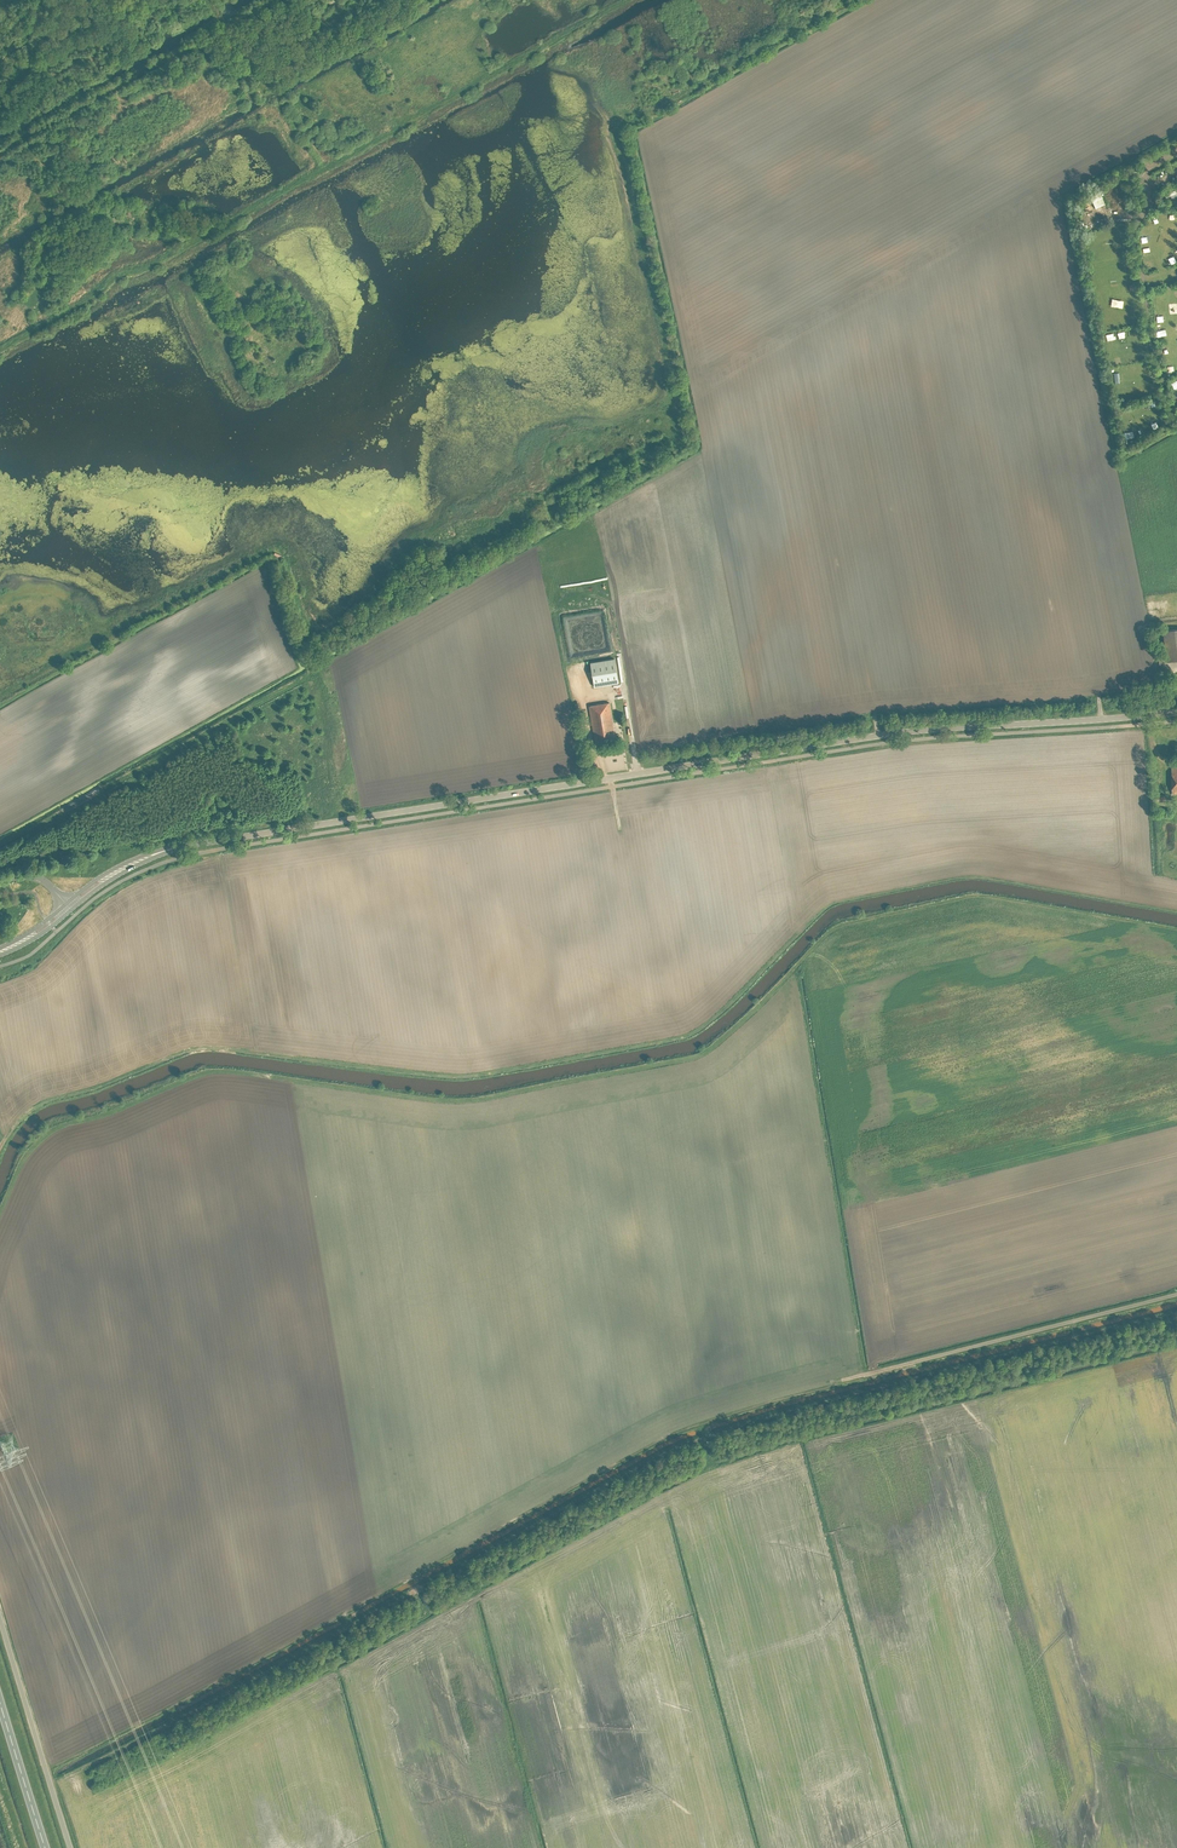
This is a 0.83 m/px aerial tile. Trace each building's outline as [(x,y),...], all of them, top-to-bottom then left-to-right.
[(1164,194),(1166,198),(1170,196),(1171,199),(1176,197),(1174,190),(1164,194)] [(1176,661),(1176,630),(1163,632),(1167,662),(1176,661)] [(591,663),(595,687),(619,683),(615,659),(591,663)] [(589,706),(595,742),(616,738),(610,702),(589,706)]
